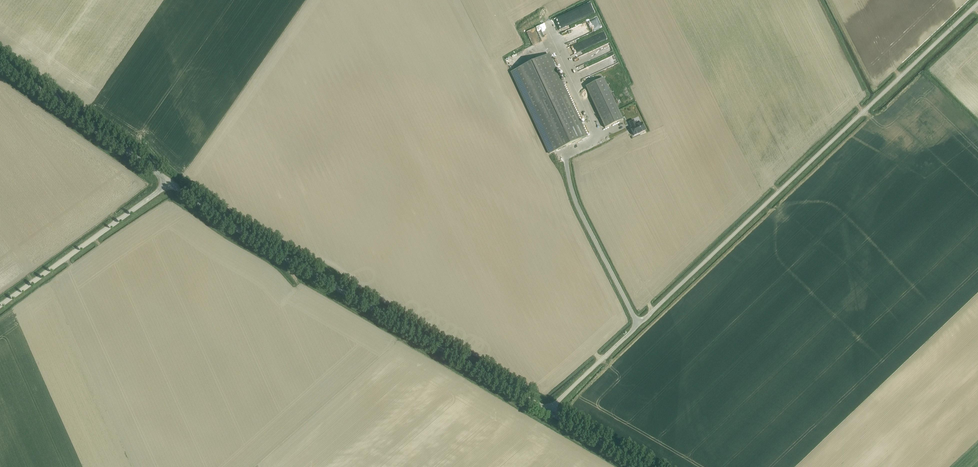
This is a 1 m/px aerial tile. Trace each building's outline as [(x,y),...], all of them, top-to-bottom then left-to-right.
[(593,14),(596,13),(592,4),(588,4),(578,8),(579,8),(571,12),(572,14),(565,14),(558,17),(562,26),(566,26),(560,28),(560,29),(561,31),(567,28),(568,28),(571,27),(571,23),(572,23),(585,17),(586,17),(593,14)] [(533,38),(535,43),(543,40),(541,35),(533,38)] [(577,64),(613,52),(610,45),(575,56),(577,64)] [(548,55),(511,72),(549,154),(587,137),(548,55)] [(594,72),(619,64),(616,55),(591,63),(594,72)] [(623,120),(604,79),(585,87),(605,128),(623,120)] [(636,126),(633,120),(629,123),(631,128),(630,128),(634,136),(645,131),(642,123),(636,126)]
